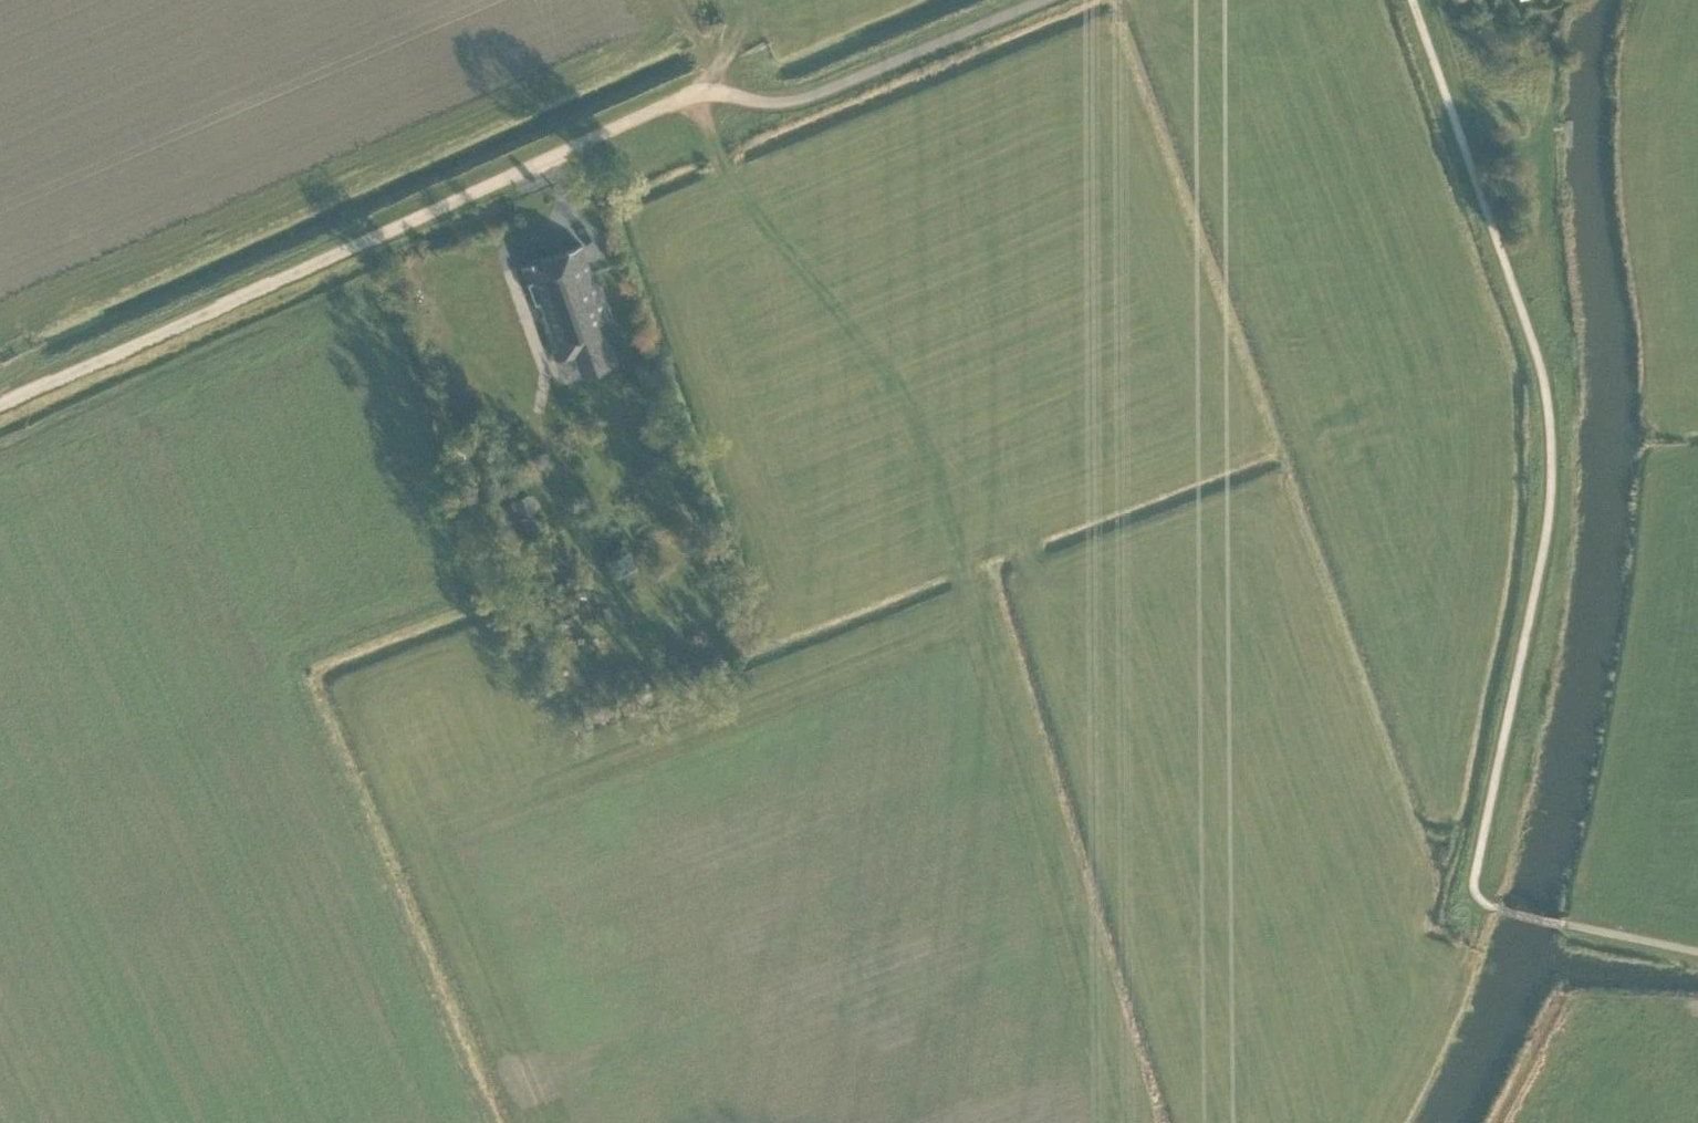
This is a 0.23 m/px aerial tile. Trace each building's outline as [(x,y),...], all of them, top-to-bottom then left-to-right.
[(581,242),(522,263),(536,303),(542,301),(545,312),(540,314),(552,347),(581,338),(588,358),(609,350),(598,319),(607,316),(581,242)] [(586,590),(583,583),(573,588),(577,595),(586,590)]
